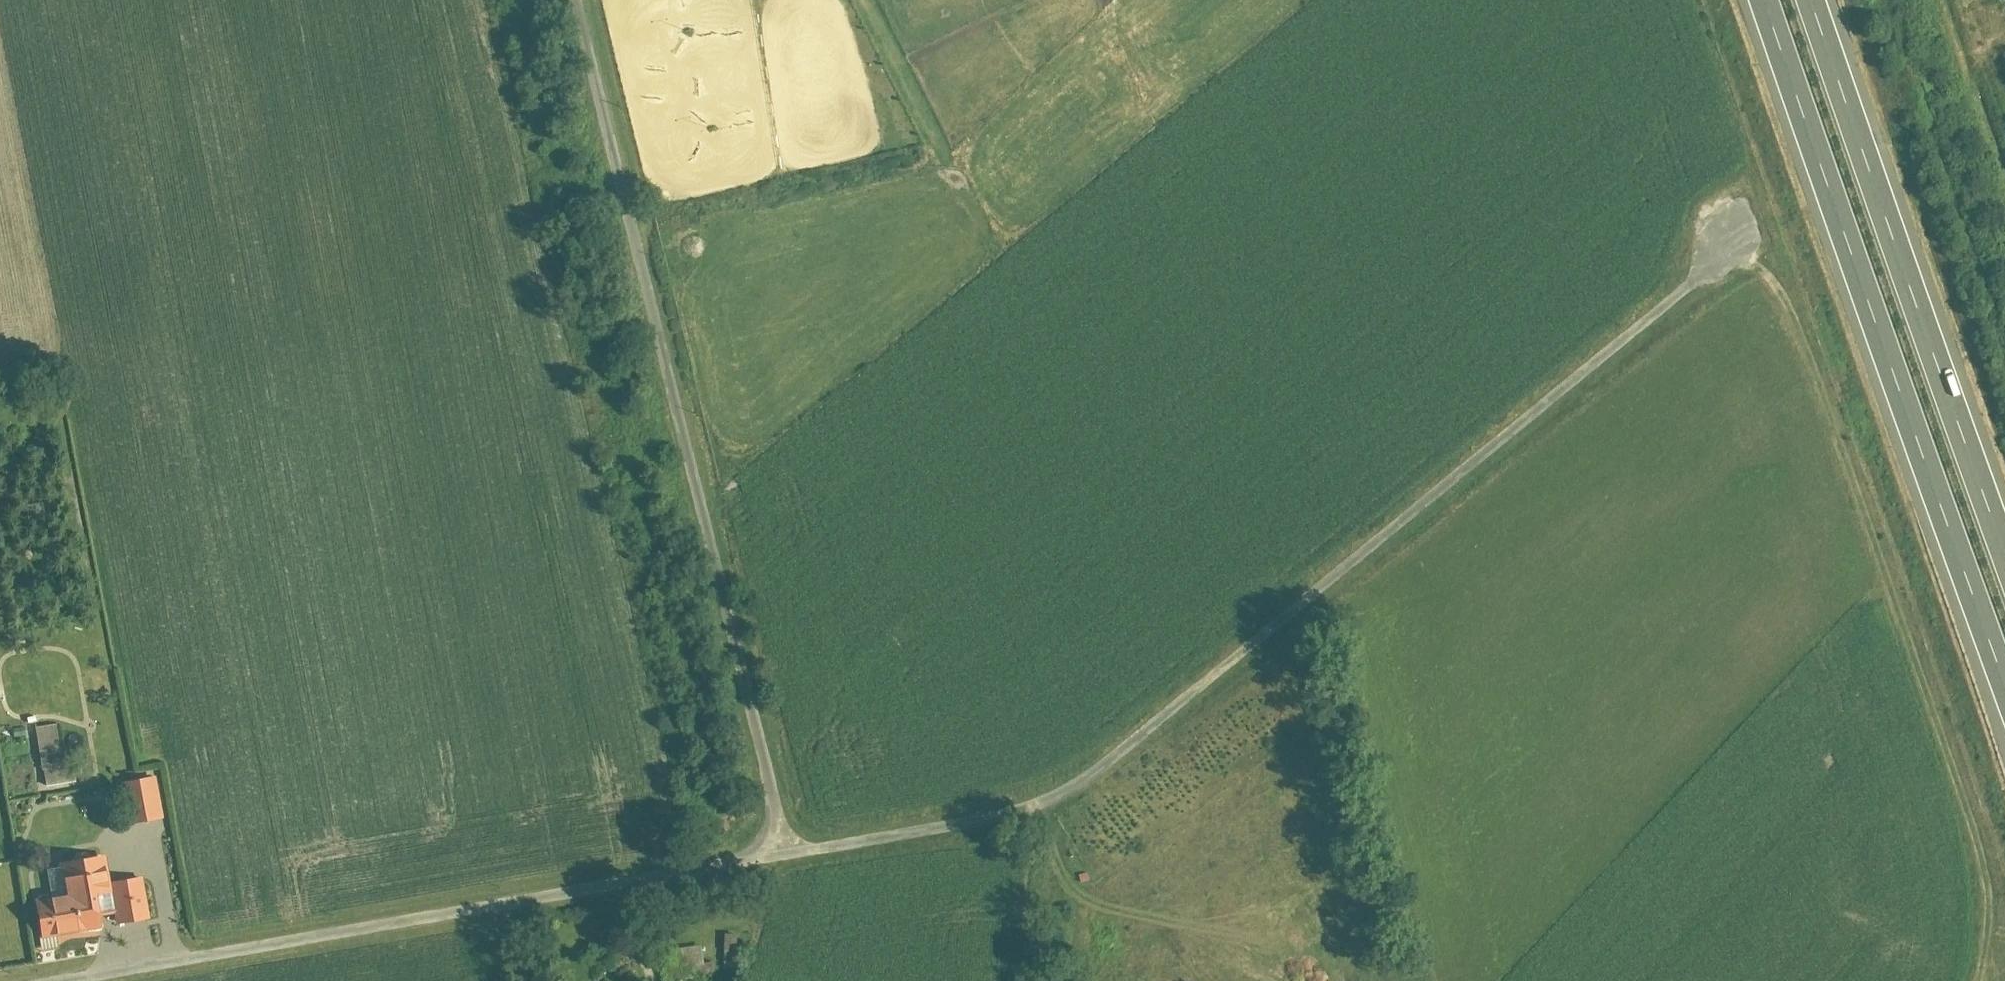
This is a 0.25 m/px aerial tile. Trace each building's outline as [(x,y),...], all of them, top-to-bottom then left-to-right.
[(64,723),(38,727),(44,764),(69,760),(64,723)] [(155,773),(124,778),(130,820),(162,815),(155,773)] [(108,855),(60,861),(64,894),(93,890),(112,887),(111,880),(108,855)] [(144,875),(111,880),(112,887),(117,920),(150,916),(144,875)] [(37,898),(43,935),(99,927),(93,890),(64,894),(37,898)] [(667,949),(671,980),(709,975),(704,944),(667,949)]
